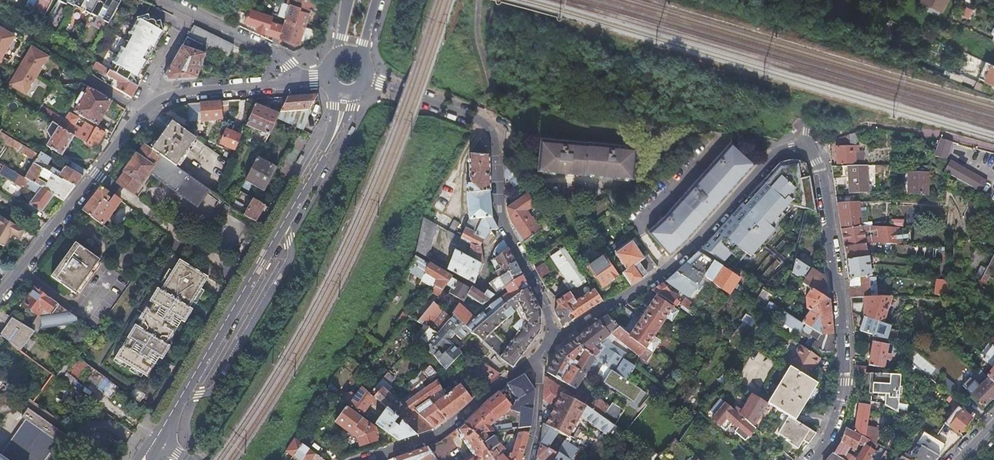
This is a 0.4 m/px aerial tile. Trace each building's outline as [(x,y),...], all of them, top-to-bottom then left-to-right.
[(57,1),(63,5),(66,4),(73,7),(73,6),(77,9),(81,8),(85,10),(86,13),(90,16),(91,15),(95,17),(98,16),(102,18),(104,22),(108,24),(120,2),(117,0),(112,0),(112,1),(110,0),(58,0),(57,1)] [(300,0),(285,0),(284,2),(287,3),(282,19),(303,25),(307,12),(297,9),(300,0)] [(927,5),(928,3),(938,9),(943,0),(917,0),(927,5)] [(282,19),(267,14),(249,8),(244,23),(257,27),(256,29),(278,36),(282,19)] [(132,26),(133,27),(135,29),(134,30),(127,33),(129,40),(126,45),(123,46),(122,47),(119,48),(120,51),(120,52),(121,55),(118,60),(115,60),(114,61),(111,62),(112,65),(109,70),(108,70),(105,75),(113,80),(114,79),(120,82),(116,90),(131,99),(138,85),(138,83),(137,82),(136,81),(163,32),(162,30),(161,29),(161,28),(161,26),(160,25),(160,24),(160,21),(157,22),(156,19),(153,17),(151,17),(148,18),(147,15),(136,18),(137,21),(136,21),(134,21),(132,24),(132,26)] [(278,36),(288,39),(298,42),(303,25),(282,19),(278,36)] [(193,26),(164,76),(168,81),(196,78),(207,59),(197,54),(202,45),(227,58),(234,46),(193,26)] [(14,38),(0,29),(0,61),(14,38)] [(31,48),(9,86),(26,95),(48,58),(31,48)] [(985,62),(979,78),(993,84),(993,66),(985,62)] [(961,75),(958,83),(969,88),(970,89),(973,81),(961,75)] [(111,102),(87,88),(83,95),(80,94),(74,105),(76,106),(73,111),(97,125),(111,102)] [(9,97),(4,93),(0,99),(0,108),(1,109),(9,97)] [(280,110),(279,113),(278,116),(289,122),(293,115),(310,114),(310,108),(317,93),(288,96),(280,110)] [(288,96),(279,96),(275,108),(280,110),(288,96)] [(232,100),(200,102),(202,120),(223,118),(222,110),(228,110),(228,105),(232,104),(232,100)] [(279,113),(255,101),(245,123),(268,134),(278,116),(279,113)] [(38,107),(35,113),(48,121),(52,115),(38,107)] [(75,137),(85,143),(90,136),(73,126),(78,117),(68,111),(62,122),(52,115),(48,121),(51,122),(75,137)] [(150,148),(175,166),(195,138),(181,128),(171,120),(150,148)] [(63,157),(75,137),(51,122),(46,131),(50,133),(49,135),(50,139),(52,140),(47,147),(63,157)] [(85,143),(96,150),(103,138),(101,137),(104,133),(95,127),(90,136),(85,143)] [(220,141),(235,147),(241,133),(227,127),(220,141)] [(2,142),(34,161),(38,155),(0,132),(0,141),(2,142)] [(848,135),(838,139),(838,147),(835,147),(836,163),(853,163),(853,152),(857,152),(857,146),(848,146),(848,135)] [(881,136),(867,136),(867,150),(881,149),(881,136)] [(481,141),(479,138),(469,152),(470,181),(466,181),(469,219),(460,237),(475,245),(481,244),(483,241),(491,230),(498,228),(490,215),(489,192),(491,192),(489,155),(481,141)] [(638,147),(624,145),(590,142),(590,144),(541,139),(538,170),(587,176),(587,174),(635,179),(638,147)] [(939,140),(936,147),(930,165),(942,170),(952,143),(940,141),(939,140)] [(693,236),(759,163),(735,142),(674,209),(655,227),(677,251),(693,236)] [(197,208),(209,191),(175,166),(150,148),(145,145),(138,155),(136,154),(123,172),(125,173),(117,184),(133,195),(149,173),(197,208)] [(74,188),(83,177),(65,166),(60,172),(47,165),(50,159),(40,152),(38,155),(34,161),(33,163),(74,188)] [(256,158),(245,180),(264,191),(271,178),(276,169),(256,158)] [(521,183),(504,158),(505,185),(509,183),(512,188),(513,189),(521,183)] [(83,177),(87,171),(69,159),(65,166),(83,177)] [(780,165),(776,168),(774,170),(768,176),(721,229),(702,248),(724,262),(739,246),(752,256),(775,230),(770,226),(788,204),(815,213),(809,169),(802,163),(797,161),(792,161),(785,162),(780,165)] [(951,162),(945,172),(965,182),(969,170),(951,162)] [(33,163),(23,178),(26,180),(53,196),(63,202),(74,188),(33,163)] [(0,164),(0,181),(2,183),(7,175),(18,182),(21,177),(0,164)] [(432,165),(423,180),(432,186),(442,171),(432,165)] [(846,177),(832,178),(833,182),(833,186),(847,185),(847,193),(868,192),(865,166),(845,166),(846,177)] [(926,170),(907,171),(908,192),(928,190),(926,170)] [(969,170),(965,182),(984,191),(989,181),(969,170)] [(40,213),(53,196),(26,180),(24,182),(27,184),(25,188),(34,194),(27,205),(40,213)] [(100,187),(83,209),(104,224),(121,202),(114,197),(107,205),(105,202),(111,195),(100,187)] [(522,214),(536,205),(528,193),(506,208),(509,219),(523,246),(538,236),(528,221),(526,222),(522,214)] [(853,195),(835,196),(836,204),(855,203),(853,195)] [(254,198),(244,215),(254,222),(264,205),(254,198)] [(855,203),(836,204),(838,212),(841,231),(863,228),(871,227),(870,221),(862,222),(862,224),(858,224),(855,203)] [(24,230),(15,225),(2,217),(0,216),(0,245),(2,247),(10,233),(18,239),(24,230)] [(237,216),(219,247),(234,257),(252,225),(237,216)] [(436,225),(424,218),(422,217),(415,250),(428,257),(436,225)] [(454,234),(456,235),(461,223),(454,219),(448,231),(454,234)] [(863,228),(841,231),(842,239),(843,247),(865,244),(863,228)] [(491,230),(483,241),(489,245),(496,234),(491,230)] [(562,232),(557,235),(563,243),(565,246),(573,257),(585,248),(578,237),(569,243),(562,232)] [(455,249),(448,268),(464,277),(475,282),(482,264),(485,263),(481,244),(475,245),(460,237),(456,235),(454,234),(451,240),(470,250),(468,256),(455,249)] [(636,239),(631,242),(636,249),(641,246),(636,239)] [(497,245),(494,253),(491,260),(499,274),(490,284),(495,287),(498,292),(505,286),(522,274),(504,240),(497,245)] [(623,273),(631,284),(642,278),(633,266),(643,259),(636,249),(631,242),(626,247),(621,240),(611,248),(626,270),(623,273)] [(100,261),(75,243),(51,275),(75,293),(100,261)] [(865,244),(843,247),(845,260),(867,258),(865,244)] [(590,282),(573,257),(565,246),(550,257),(566,280),(564,281),(569,289),(578,283),(586,295),(575,302),(574,300),(579,297),(574,290),(556,302),(558,306),(555,314),(562,328),(593,307),(603,301),(597,292),(590,282)] [(992,251),(981,272),(986,275),(987,275),(993,263),(993,252),(992,251)] [(697,253),(666,281),(687,297),(690,296),(702,279),(711,284),(712,282),(716,284),(719,286),(718,287),(730,294),(740,279),(729,273),(697,253)] [(594,279),(601,289),(619,277),(604,255),(587,268),(594,279)] [(938,275),(948,275),(948,255),(938,255),(938,275)] [(868,258),(867,258),(845,260),(846,266),(847,279),(867,277),(871,276),(870,272),(872,272),(871,267),(869,268),(868,258)] [(825,298),(824,278),(795,259),(792,274),(798,278),(802,277),(806,280),(803,285),(810,290),(825,298)] [(126,366),(130,369),(128,372),(140,379),(142,376),(146,379),(155,365),(158,367),(170,348),(167,346),(181,323),(184,325),(192,312),(195,314),(199,308),(196,306),(204,293),(200,291),(208,278),(180,261),(172,274),(169,271),(161,284),(165,286),(161,292),(157,290),(150,303),(153,305),(149,310),(146,308),(139,321),(142,323),(138,328),(135,326),(112,362),(124,369),(126,366)] [(437,279),(434,284),(442,289),(447,283),(451,277),(452,276),(431,264),(426,273),(437,279)] [(546,265),(535,270),(540,280),(550,274),(546,265)] [(981,272),(977,279),(983,282),(986,275),(981,272)] [(451,312),(453,314),(472,330),(506,303),(530,288),(522,274),(505,286),(508,292),(492,303),(489,305),(480,314),(470,306),(467,310),(459,303),(451,312)] [(947,290),(949,275),(948,275),(938,275),(934,275),(933,290),(947,290)] [(470,288),(451,277),(447,283),(452,288),(449,292),(464,300),(467,293),(483,302),(491,296),(495,293),(487,288),(484,293),(471,285),(470,288)] [(867,277),(847,279),(849,293),(849,297),(862,296),(869,296),(867,277)] [(590,282),(597,292),(601,289),(594,279),(590,282)] [(664,282),(651,290),(676,307),(681,300),(678,297),(678,296),(673,293),(672,293),(664,282)] [(796,282),(793,286),(799,290),(802,285),(796,282)] [(765,285),(765,287),(758,301),(765,306),(769,301),(776,291),(765,285)] [(58,305),(35,288),(23,303),(39,315),(43,309),(51,315),(58,305)] [(506,303),(472,330),(474,332),(477,335),(479,336),(479,337),(497,353),(505,343),(492,331),(516,309),(521,318),(514,326),(518,329),(500,357),(513,366),(515,363),(540,329),(541,309),(530,288),(506,303)] [(820,335),(831,334),(829,300),(825,298),(810,290),(804,300),(807,309),(810,311),(802,323),(820,335)] [(892,295),(869,296),(862,296),(863,304),(850,305),(851,313),(883,323),(892,295)] [(655,297),(630,337),(646,347),(671,308),(655,297)] [(685,299),(681,305),(690,311),(694,305),(685,299)] [(769,301),(765,306),(765,308),(782,319),(787,313),(778,307),(769,301)] [(432,303),(418,321),(425,325),(439,333),(451,317),(432,303)] [(1,312),(0,313),(0,320),(7,325),(3,330),(5,332),(2,337),(0,336),(0,338),(19,351),(34,332),(11,318),(1,312)] [(742,326),(749,331),(758,317),(751,312),(742,326)] [(611,313),(607,316),(626,333),(629,330),(611,313)] [(787,313),(782,319),(781,321),(808,339),(805,343),(821,354),(832,353),(831,334),(820,335),(802,323),(787,313)] [(52,316),(45,317),(45,326),(81,325),(81,314),(52,315),(52,316)] [(439,333),(425,325),(420,330),(419,330),(412,338),(415,340),(434,356),(446,368),(462,352),(452,343),(448,340),(454,333),(458,335),(466,341),(474,332),(472,330),(453,314),(451,317),(439,333)] [(597,321),(572,343),(593,357),(594,359),(611,370),(626,381),(634,368),(624,362),(626,359),(623,358),(624,355),(615,348),(610,343),(608,341),(597,351),(595,348),(613,333),(617,337),(615,339),(640,356),(641,355),(648,359),(652,353),(646,348),(646,347),(630,337),(626,333),(607,316),(597,321)] [(853,324),(853,331),(864,334),(864,332),(877,335),(880,325),(866,322),(866,326),(853,322),(853,324)] [(886,340),(896,342),(898,330),(888,328),(886,337),(887,337),(886,340)] [(452,343),(458,335),(454,333),(448,340),(452,343)] [(608,341),(610,343),(615,339),(617,337),(613,333),(595,348),(597,351),(608,341)] [(885,339),(870,335),(869,364),(883,365),(884,359),(890,359),(890,352),(892,352),(892,344),(885,344),(885,339)] [(558,355),(548,372),(570,387),(575,389),(594,359),(593,357),(572,343),(558,355)] [(799,343),(798,345),(818,359),(819,359),(820,355),(799,343)] [(798,345),(787,364),(788,365),(805,375),(809,367),(812,369),(818,359),(798,345)] [(990,348),(980,365),(991,372),(984,383),(993,390),(993,351),(990,348)] [(76,358),(60,380),(71,388),(76,381),(74,379),(82,367),(86,369),(88,366),(76,358)] [(854,367),(854,373),(864,373),(883,374),(885,368),(867,367),(864,362),(854,361),(854,367)] [(68,367),(64,364),(56,376),(60,380),(68,367)] [(366,369),(359,364),(351,375),(358,380),(366,369)] [(766,402),(770,404),(773,407),(789,416),(794,419),(817,382),(808,376),(805,375),(788,365),(766,402)] [(109,398),(117,387),(93,370),(85,381),(109,398)] [(626,381),(611,370),(605,379),(614,385),(610,390),(621,398),(625,390),(622,387),(626,381)] [(548,372),(545,377),(564,390),(567,392),(570,388),(570,387),(548,372)] [(993,395),(993,390),(984,383),(968,372),(961,383),(967,387),(969,384),(974,388),(967,399),(981,408),(993,395)] [(883,374),(864,373),(863,394),(867,394),(867,402),(882,406),(896,413),(903,374),(883,374)] [(488,400),(464,423),(477,436),(483,431),(484,434),(486,433),(508,429),(510,429),(509,424),(496,426),(494,423),(505,414),(519,419),(518,428),(530,426),(531,422),(533,409),(532,408),(534,390),(524,376),(506,385),(507,386),(500,392),(498,391),(488,400)] [(544,378),(544,400),(555,407),(563,392),(564,390),(545,377),(544,378)] [(402,420),(417,433),(435,427),(418,413),(412,420),(402,411),(404,407),(412,414),(415,411),(415,409),(430,398),(443,389),(437,382),(433,385),(402,404),(388,391),(392,387),(382,378),(370,391),(398,416),(402,420)] [(937,384),(932,391),(946,399),(951,392),(937,384)] [(446,387),(443,389),(430,398),(446,418),(473,397),(461,385),(447,395),(445,392),(449,390),(446,387)] [(130,395),(140,403),(146,393),(136,386),(130,395)] [(376,423),(400,439),(417,433),(402,420),(399,424),(395,421),(398,416),(370,391),(363,386),(359,391),(350,404),(362,413),(371,400),(373,401),(374,404),(383,412),(376,423)] [(570,388),(567,392),(586,405),(590,408),(603,417),(610,406),(597,398),(596,399),(579,389),(577,393),(570,388)] [(344,389),(339,397),(350,404),(359,391),(355,389),(352,394),(344,389)] [(766,402),(747,391),(733,408),(752,425),(770,404),(766,402)] [(13,401),(10,392),(0,395),(0,412),(11,408),(9,403),(13,401)] [(555,407),(545,424),(559,432),(567,437),(581,413),(585,405),(563,392),(555,407)] [(350,404),(339,397),(337,400),(361,417),(363,414),(362,413),(350,404)] [(418,413),(435,427),(446,418),(430,398),(415,409),(415,411),(418,413)] [(732,407),(726,402),(713,417),(717,419),(715,421),(725,430),(731,423),(737,428),(743,421),(731,410),(732,407)] [(616,403),(609,412),(619,421),(627,411),(616,403)] [(585,405),(581,413),(586,416),(590,408),(586,405),(585,405)] [(858,405),(853,432),(875,445),(878,431),(864,429),(868,406),(858,405)] [(955,436),(969,414),(956,406),(953,412),(950,411),(940,427),(955,436)] [(59,443),(64,446),(71,437),(30,408),(24,417),(27,419),(1,455),(0,454),(0,459),(47,459),(59,443)] [(603,417),(590,408),(586,416),(603,427),(607,420),(603,417)] [(794,419),(789,416),(778,430),(789,438),(788,440),(797,448),(803,439),(808,443),(816,432),(794,419)] [(367,422),(361,417),(345,442),(352,449),(377,439),(374,433),(377,432),(375,426),(368,421),(367,422)] [(456,430),(473,454),(464,459),(488,459),(492,457),(477,436),(464,423),(456,430)] [(565,440),(560,448),(552,443),(559,432),(545,424),(543,423),(542,433),(541,440),(540,444),(547,449),(548,447),(558,453),(554,459),(570,459),(578,448),(565,440)] [(843,434),(838,443),(833,453),(844,459),(869,459),(877,446),(875,445),(853,432),(845,428),(843,434)] [(477,436),(492,457),(494,459),(495,459),(502,455),(504,450),(503,448),(497,442),(494,435),(488,437),(486,433),(484,434),(483,431),(477,436)] [(525,447),(528,435),(529,432),(518,434),(511,457),(514,459),(513,459),(521,459),(525,447)] [(911,446),(903,459),(933,459),(934,459),(931,457),(940,446),(918,434),(911,446)] [(295,438),(287,451),(292,455),(300,459),(312,459),(313,458),(315,459),(328,459),(295,438)] [(536,457),(540,459),(554,459),(558,453),(548,447),(547,449),(540,444),(539,449),(536,457)] [(395,458),(396,459),(436,459),(427,447),(403,455),(395,458)]
